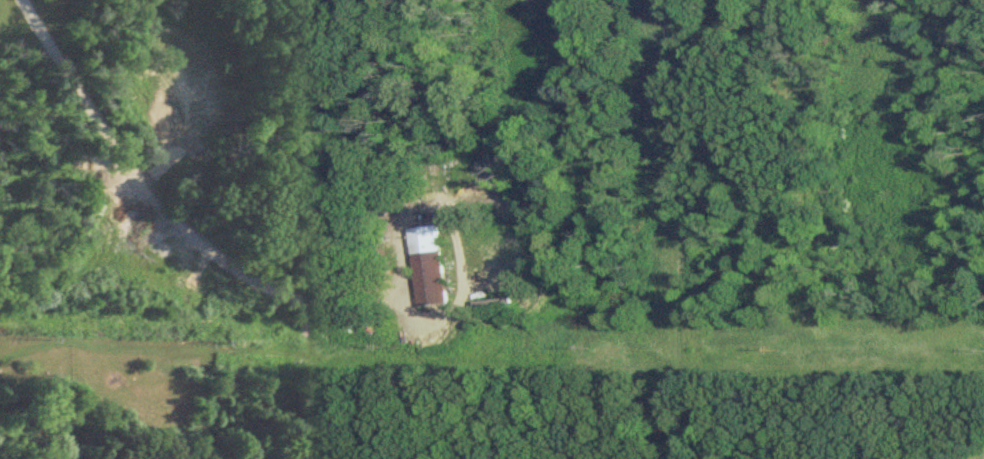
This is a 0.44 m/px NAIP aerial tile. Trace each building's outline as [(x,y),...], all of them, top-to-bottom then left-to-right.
[(411,228),(418,307),(447,304),(439,226),(411,228)]
